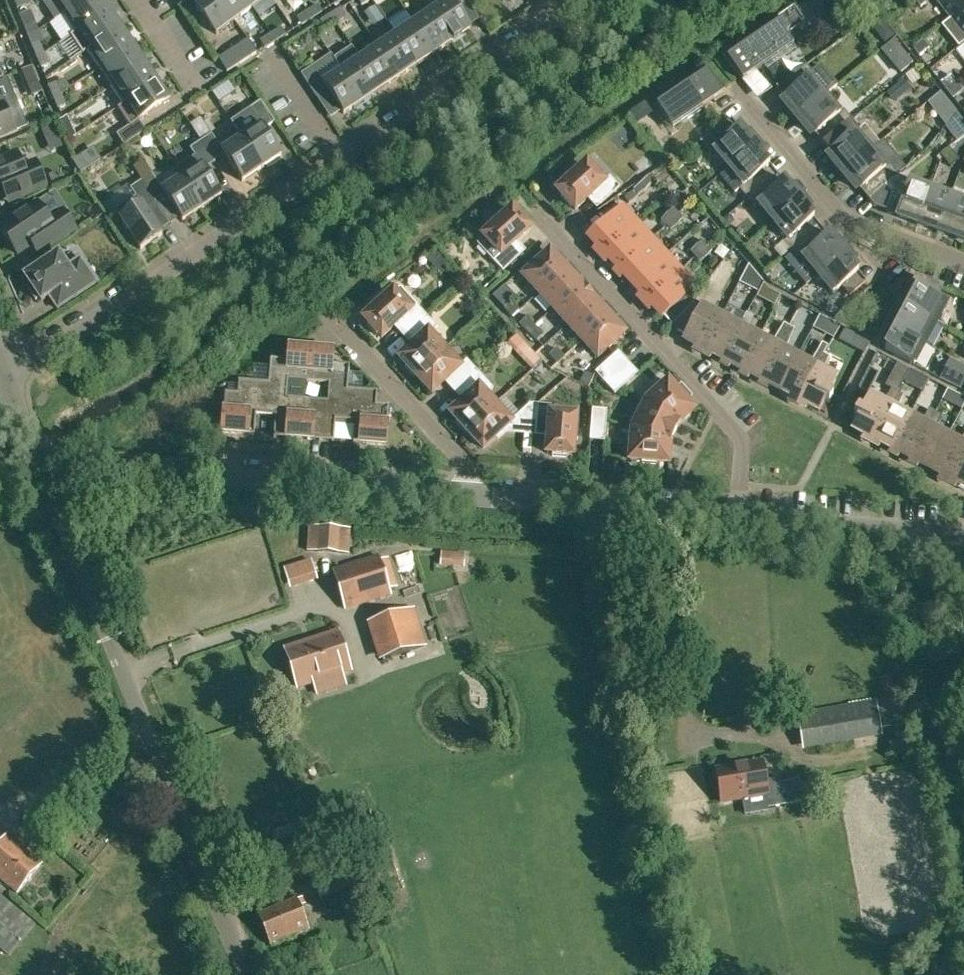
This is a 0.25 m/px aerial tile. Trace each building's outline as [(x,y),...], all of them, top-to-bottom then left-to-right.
[(63,15),(85,0),(58,0),(66,12),(62,14),(63,15)] [(75,33),(109,10),(102,0),(85,0),(63,15),(75,33)] [(219,0),(201,0),(195,5),(216,34),(234,21),(219,0)] [(234,21),(251,8),(246,0),(219,0),(234,21)] [(251,8),(262,0),(246,0),(251,8)] [(429,7),(452,42),(470,29),(451,0),(440,0),(429,7)] [(950,19),(963,7),(963,0),(935,0),(950,19)] [(308,12),(312,18),(322,12),(318,5),(308,12)] [(414,24),(434,54),(452,42),(429,7),(428,8),(431,12),(414,24)] [(793,47),(785,35),(789,33),(790,35),(805,24),(794,7),(775,20),(777,23),(727,58),(743,81),(793,47)] [(950,19),(963,36),(963,7),(950,19)] [(341,9),(331,15),(335,22),(345,16),(341,9)] [(86,50),(87,51),(121,28),(109,10),(75,33),(75,34),(79,31),(90,48),(86,50)] [(312,18),(308,12),(297,18),(301,25),(312,18)] [(335,22),(331,15),(320,22),(325,28),(335,22)] [(24,27),(27,35),(38,30),(35,23),(24,27)] [(396,36),(416,66),(434,54),(414,24),(396,36)] [(889,27),(879,36),(884,43),(895,35),(889,27)] [(99,69),(133,46),(121,28),(87,51),(99,69)] [(271,35),(275,41),(285,35),(281,28),(271,35)] [(260,41),(265,48),(275,41),(271,35),(260,41)] [(396,36),(378,47),(398,78),(416,66),(396,36)] [(893,38),(881,49),(887,57),(900,46),(893,38)] [(248,39),(242,43),(251,57),(257,53),(248,39)] [(912,49),(919,56),(929,48),(923,40),(912,49)] [(36,57),(44,54),(39,42),(31,45),(36,57)] [(954,50),(963,62),(963,42),(954,50)] [(99,69),(111,87),(145,64),(133,46),(99,69)] [(360,59),(380,90),(398,78),(378,47),(360,59)] [(44,54),(36,57),(41,68),(48,65),(44,54)] [(380,90),(360,59),(343,71),(340,67),(339,67),(362,102),(380,90)] [(111,87),(123,105),(157,82),(145,64),(111,87)] [(785,108),(796,120),(825,96),(811,79),(815,75),(807,65),(776,88),(789,104),(785,108)] [(24,95),(37,90),(27,66),(14,72),(24,95)] [(316,97),(327,89),(343,114),(362,102),(339,67),(321,80),(315,71),(303,78),(316,97)] [(672,129),(723,94),(707,71),(657,106),(672,129)] [(940,83),(946,91),(956,83),(950,75),(940,83)] [(157,82),(123,105),(123,106),(127,103),(138,120),(116,135),(124,146),(146,131),(139,121),(169,101),(157,82)] [(53,97),(61,94),(56,83),(48,86),(53,97)] [(896,83),(884,93),(893,104),(905,94),(896,83)] [(956,83),(946,91),(952,99),(963,90),(956,83)] [(963,133),(963,126),(935,93),(922,104),(954,141),(963,133)] [(61,94),(53,97),(58,108),(65,105),(61,94)] [(822,144),(852,120),(843,110),(839,113),(825,96),(796,120),(806,133),(810,130),(822,144)] [(274,123),(260,102),(249,109),(260,126),(241,138),(262,168),(281,155),(264,129),(274,123)] [(14,131),(3,104),(0,105),(0,137),(14,131)] [(841,175),(870,151),(880,143),(865,125),(859,129),(858,128),(866,122),(859,114),(852,120),(822,144),(834,159),(831,162),(841,175)] [(715,151),(729,168),(757,144),(749,134),(745,137),(731,119),(700,142),(694,146),(698,151),(704,147),(711,155),(715,151)] [(59,131),(64,142),(71,139),(67,128),(59,131)] [(262,168),(241,138),(222,151),(211,134),(200,141),(215,162),(225,156),(242,182),(262,168)] [(204,169),(215,162),(200,141),(190,149),(201,165),(182,178),(202,208),(222,195),(204,169)] [(766,156),(757,144),(729,168),(743,186),(739,189),(747,199),(776,174),(763,158),(766,156)] [(949,148),(941,154),(951,167),(959,161),(949,148)] [(87,150),(67,162),(74,172),(93,160),(87,150)] [(884,168),(870,151),(841,175),(852,188),(855,185),(873,206),(876,207),(874,206),(868,199),(897,175),(895,173),(903,166),(897,158),(884,168)] [(8,202),(8,203),(10,203),(47,187),(36,162),(23,168),(17,153),(0,160),(0,194),(4,193),(8,202)] [(591,195),(600,205),(619,187),(610,177),(603,184),(586,166),(558,192),(561,195),(560,197),(570,207),(572,206),(575,210),(591,195)] [(56,172),(48,176),(52,187),(61,183),(56,172)] [(202,208),(182,178),(163,191),(152,174),(141,181),(155,202),(165,195),(182,221),(202,208)] [(790,190),(776,174),(747,199),(755,208),(759,205),(773,222),(802,198),(793,188),(790,190)] [(633,191),(637,195),(645,191),(650,184),(646,179),(633,191)] [(140,249),(162,235),(145,209),(155,202),(141,181),(130,188),(141,205),(120,219),(140,249)] [(896,217),(917,224),(929,192),(908,184),(903,198),(891,194),(886,211),(897,215),(896,217)] [(632,192),(625,198),(629,202),(636,196),(632,192)] [(949,200),(929,192),(917,224),(938,232),(949,200)] [(802,198),(773,222),(787,239),(783,243),(791,252),(821,228),(807,212),(811,209),(802,198)] [(938,232),(958,239),(963,222),(963,205),(949,200),(938,232)] [(32,245),(38,254),(39,255),(40,254),(47,250),(75,231),(62,211),(48,220),(38,204),(1,229),(18,254),(32,245)] [(587,237),(603,254),(636,223),(621,206),(587,237)] [(661,221),(665,226),(678,214),(674,210),(666,214),(661,221)] [(513,244),(529,230),(525,226),(527,225),(517,214),(515,215),(512,212),(477,244),(502,272),(511,264),(521,255),(522,254),(513,244)] [(678,214),(665,226),(669,230),(677,226),(682,219),(678,214)] [(729,215),(722,221),(728,228),(735,221),(729,215)] [(603,254),(617,270),(651,239),(636,223),(603,254)] [(834,244),(821,228),(791,252),(799,262),(803,258),(818,276),(846,252),(837,241),(834,244)] [(666,255),(651,239),(617,270),(632,286),(666,255)] [(690,253),(694,258),(707,246),(703,241),(695,246),(690,253)] [(711,250),(707,246),(694,258),(699,262),(706,257),(711,250)] [(425,258),(431,264),(442,255),(436,248),(425,258)] [(537,292),(564,267),(548,251),(547,252),(549,253),(523,276),(537,292)] [(855,263),(846,252),(818,276),(833,294),(841,287),(849,296),(866,282),(852,266),(855,263)] [(81,258),(67,267),(59,254),(25,277),(31,286),(28,288),(36,301),(39,298),(41,302),(49,296),(58,309),(98,283),(81,258)] [(521,255),(511,264),(514,268),(525,259),(521,255)] [(632,286),(647,302),(680,271),(666,255),(632,286)] [(758,293),(763,282),(762,280),(748,264),(739,282),(758,293)] [(564,267),(537,292),(552,308),(578,283),(564,267)] [(663,317),(672,325),(691,308),(694,301),(685,296),(695,287),(680,271),(647,302),(662,318),(663,317)] [(903,306),(902,307),(935,324),(946,303),(937,298),(940,290),(916,281),(906,299),(910,301),(906,308),(903,306)] [(578,283),(552,308),(566,324),(593,299),(578,283)] [(408,297),(401,303),(393,294),(365,320),(368,323),(367,324),(377,335),(378,334),(381,338),(397,323),(406,333),(426,316),(408,297)] [(581,339),(607,315),(593,299),(566,324),(581,339)] [(512,317),(520,310),(511,301),(503,308),(512,317)] [(703,351),(721,317),(701,307),(702,305),(694,301),(691,308),(672,325),(670,327),(686,335),(683,340),(703,351)] [(828,305),(825,311),(834,315),(837,309),(828,305)] [(892,327),(925,344),(935,324),(902,307),(896,319),(900,321),(896,329),(892,327)] [(733,324),(721,317),(703,351),(722,361),(747,314),(741,310),(733,324)] [(806,313),(802,326),(832,337),(837,324),(806,313)] [(753,317),(747,314),(722,361),(741,371),(759,337),(746,331),(753,317)] [(607,315),(581,339),(597,357),(623,334),(624,336),(625,335),(607,315)] [(414,376),(444,350),(428,332),(435,326),(426,316),(406,333),(416,343),(400,358),(406,365),(405,366),(414,376)] [(527,333),(535,326),(526,317),(519,325),(527,333)] [(771,344),(759,337),(741,371),(760,381),(785,334),(789,326),(785,324),(780,331),(771,344)] [(535,326),(527,333),(536,342),(543,334),(535,326)] [(789,326),(785,334),(760,381),(780,391),(797,358),(785,351),(791,337),(794,329),(789,326)] [(914,365),(925,344),(892,327),(885,339),(889,341),(885,350),(914,365)] [(511,336),(503,344),(527,369),(535,361),(511,336)] [(856,336),(851,347),(863,353),(868,343),(856,336)] [(780,391),(799,401),(823,354),(828,346),(822,343),(809,364),(797,358),(780,391)] [(288,380),(305,382),(308,382),(311,349),(289,347),(288,361),(270,360),(269,383),(238,381),(237,394),(237,395),(277,398),(286,399),(288,380)] [(557,364),(565,357),(556,348),(549,355),(557,364)] [(327,402),(336,403),(376,406),(376,405),(377,392),(347,390),(349,366),(332,365),(333,351),(311,349),(308,382),(329,383),(327,401),(327,402)] [(457,389),(476,371),(467,360),(460,367),(444,350),(414,376),(424,387),(425,386),(432,393),(448,378),(457,389)] [(829,357),(823,354),(799,401),(818,411),(824,400),(829,403),(833,395),(828,393),(836,378),(823,371),(829,357)] [(624,366),(614,355),(595,373),(605,383),(624,366)] [(581,378),(585,369),(574,363),(570,372),(581,378)] [(910,369),(898,363),(891,375),(903,382),(910,369)] [(634,377),(624,366),(605,383),(615,394),(634,377)] [(958,370),(951,385),(960,389),(963,381),(963,373),(958,370)] [(465,432),(495,405),(487,397),(493,389),(476,371),(457,389),(467,399),(451,413),(457,420),(456,422),(465,432)] [(327,401),(304,399),(305,382),(288,380),(286,399),(277,398),(276,415),(288,416),(287,438),(321,441),(323,419),(335,420),(336,403),(327,402),(327,401)] [(645,402),(679,424),(694,410),(686,401),(691,396),(681,386),(676,390),(668,382),(645,402)] [(852,429),(872,440),(897,393),(891,389),(883,403),(870,396),(862,411),(858,408),(854,416),(858,418),(852,429)] [(939,401),(956,409),(961,399),(944,391),(939,401)] [(276,415),(277,398),(237,395),(237,394),(225,393),(222,433),(254,435),(256,415),(275,416),(273,437),(287,438),(288,416),(276,415)] [(903,396),(897,393),(872,440),(891,450),(909,417),(896,410),(903,396)] [(632,429),(670,443),(679,424),(645,402),(632,429)] [(389,406),(376,405),(376,406),(336,403),(335,420),(323,419),(321,441),(334,442),(336,421),(355,422),(353,443),(386,446),(389,406)] [(510,422),(495,405),(465,432),(475,442),(476,441),(483,448),(508,425),(511,429),(536,431),(538,405),(530,404),(510,422)] [(536,431),(549,432),(547,453),(552,454),(552,456),(567,457),(567,455),(572,455),(575,417),(551,416),(552,406),(538,405),(536,431)] [(590,436),(605,437),(607,411),(592,409),(590,436)] [(891,450),(910,460),(935,413),(929,410),(921,423),(909,417),(891,450)] [(941,416),(935,413),(910,460),(929,470),(947,437),(934,430),(941,416)] [(668,463),(670,443),(632,429),(630,460),(641,461),(641,463),(656,464),(656,462),(668,463)] [(948,480),(963,450),(963,435),(959,443),(947,437),(929,470),(948,480)] [(963,488),(963,450),(948,480),(963,488)] [(347,529),(309,528),(307,551),(347,553),(347,529)] [(452,553),(451,567),(464,568),(464,554),(452,553)] [(347,609),(392,595),(379,554),(334,568),(347,609)] [(288,582),(316,575),(312,560),(285,568),(288,582)] [(415,608),(365,625),(377,663),(427,646),(415,608)] [(313,682),(341,673),(348,671),(351,670),(339,632),(285,649),(297,688),(313,682)] [(816,712),(821,739),(881,729),(876,702),(816,712)] [(782,805),(779,784),(766,786),(762,763),(716,771),(721,802),(766,794),(768,808),(782,805)] [(368,818),(352,826),(357,837),(373,829),(368,818)] [(7,835),(0,844),(0,877),(18,892),(42,863),(7,835)] [(271,944),(309,929),(296,898),(258,914),(271,944)] [(0,906),(0,956),(6,961),(30,932),(0,906)]
